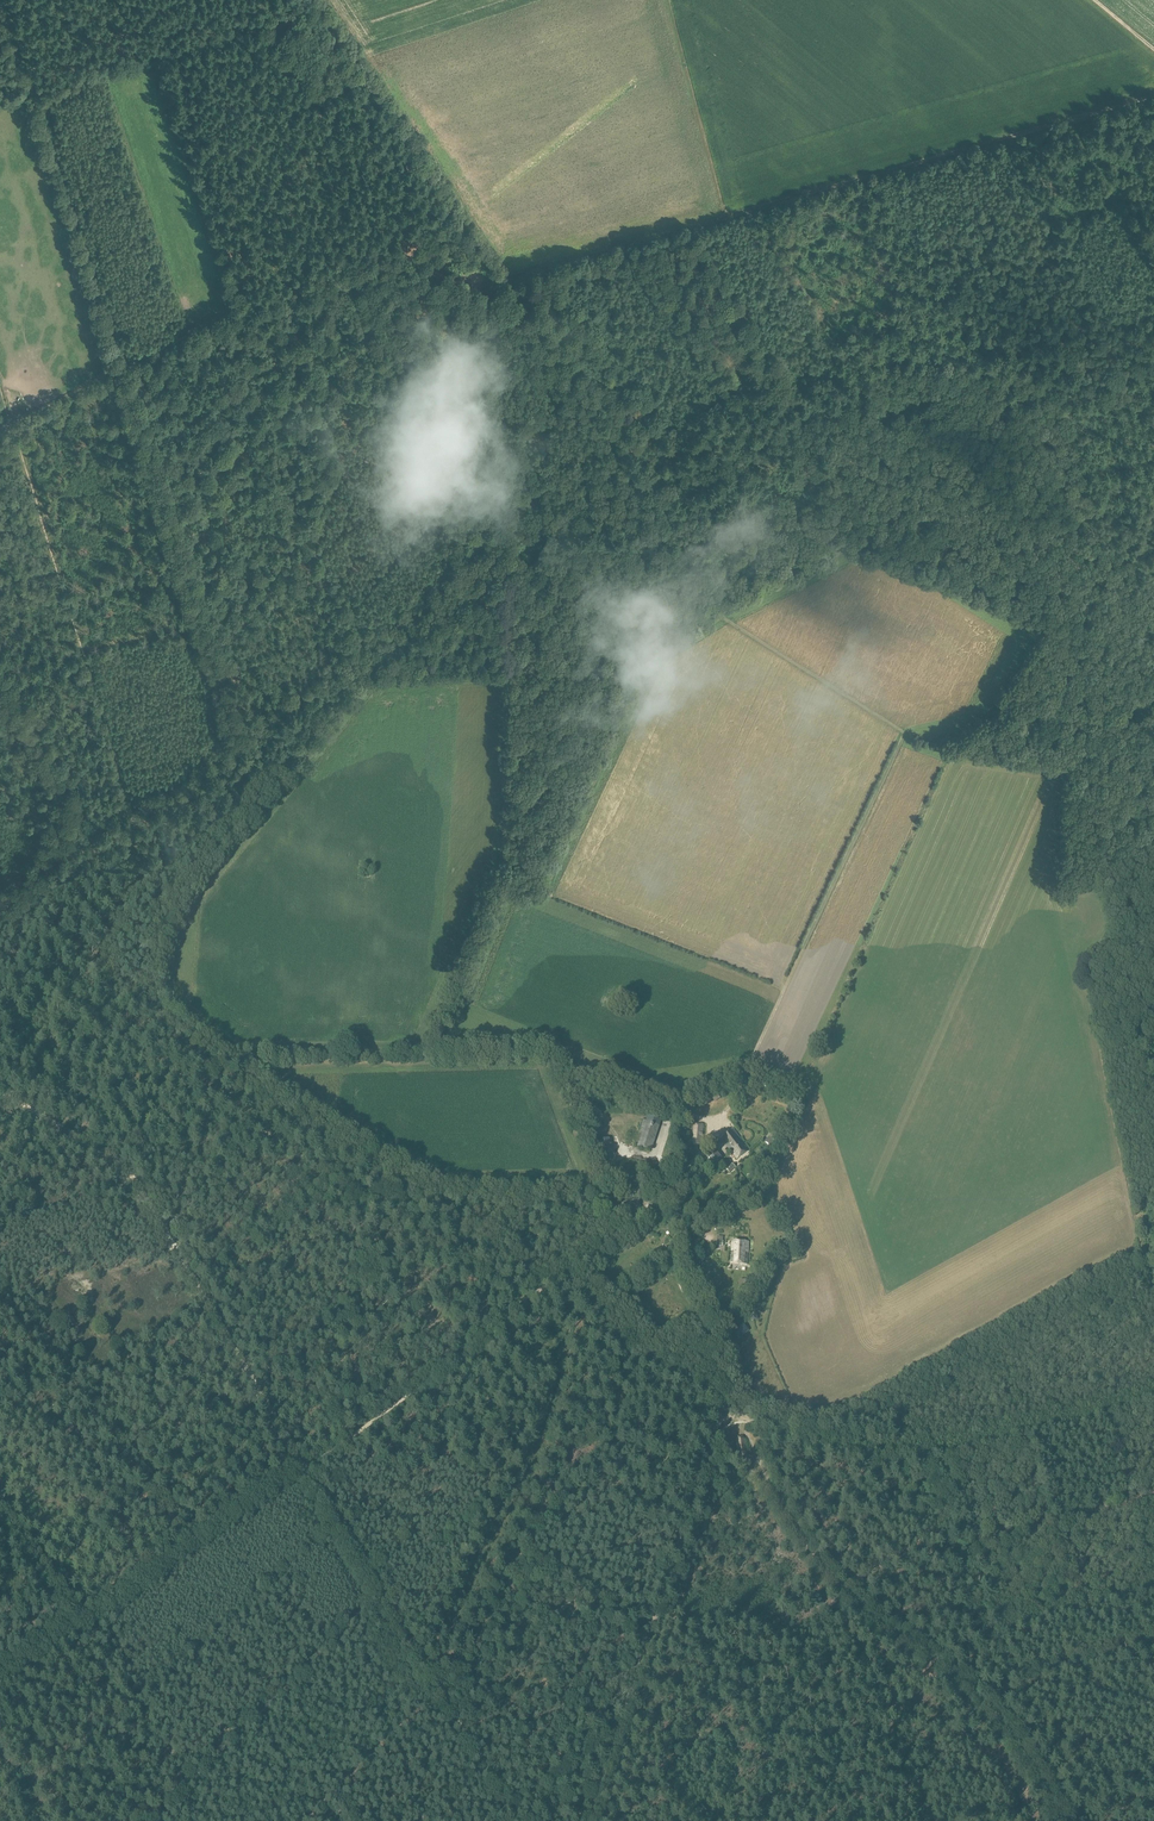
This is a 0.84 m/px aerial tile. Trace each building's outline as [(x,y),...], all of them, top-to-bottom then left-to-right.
[(766,1081),(763,1086),(771,1089),(773,1084),(766,1081)] [(716,1102),(721,1098),(717,1093),(712,1098),(716,1102)] [(644,1116),(643,1120),(635,1146),(651,1151),(661,1121),(644,1116)] [(693,1142),(702,1143),(704,1124),(695,1123),(693,1142)] [(749,1151),(734,1129),(721,1138),(737,1159),(749,1151)] [(772,1135),(765,1142),(772,1149),(779,1142),(772,1135)] [(716,1149),(709,1154),(703,1158),(711,1168),(724,1158),(716,1149)] [(732,1163),(726,1169),(730,1173),(736,1167),(732,1163)] [(639,1198),(620,1201),(622,1210),(640,1208),(639,1198)] [(663,1206),(653,1209),(654,1215),(665,1212),(663,1206)] [(683,1218),(677,1213),(666,1228),(672,1232),(683,1218)] [(703,1222),(700,1216),(694,1219),(696,1224),(703,1222)] [(749,1242),(732,1239),(731,1262),(748,1264),(749,1242)] [(752,1280),(744,1279),(743,1292),(751,1292),(752,1280)] [(742,1323),(732,1333),(739,1339),(748,1329),(742,1323)] [(747,1454),(746,1439),(743,1436),(739,1437),(737,1439),(738,1453),(741,1457),(745,1456),(747,1454)]
